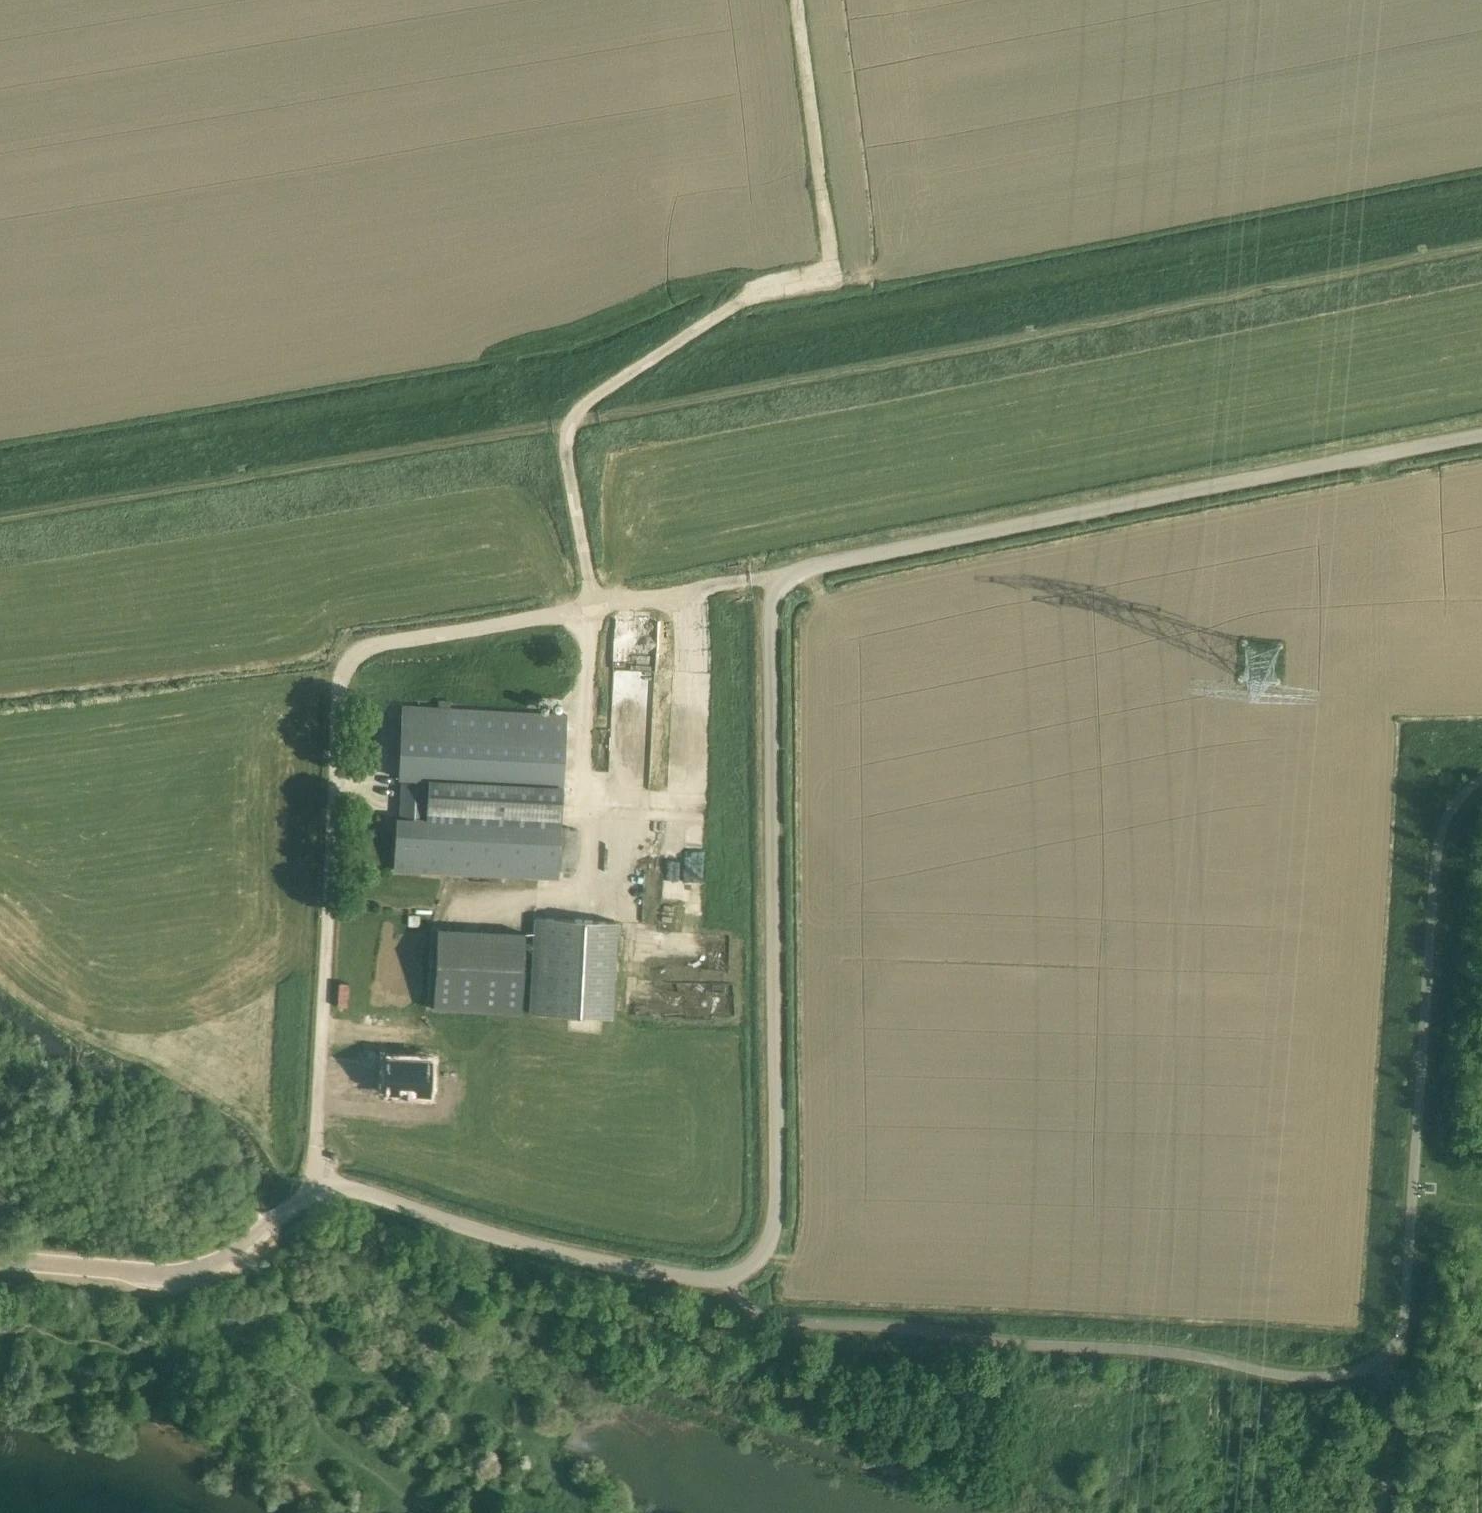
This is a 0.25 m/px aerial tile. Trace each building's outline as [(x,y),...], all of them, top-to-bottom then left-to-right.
[(397,818),(394,870),(558,878),(561,826),(425,819),(427,779),(563,786),(566,714),(451,708),(451,701),(440,701),(439,708),(402,706),(399,778),(403,778),(401,818),(397,818)] [(536,917),(531,1013),(611,1017),(616,921),(536,917)] [(525,931),(438,926),(434,1009),(520,1013),(525,931)] [(430,1086),(432,1051),(386,1048),(384,1083),(401,1084),(401,1086),(414,1087),(414,1085),(430,1086)]
